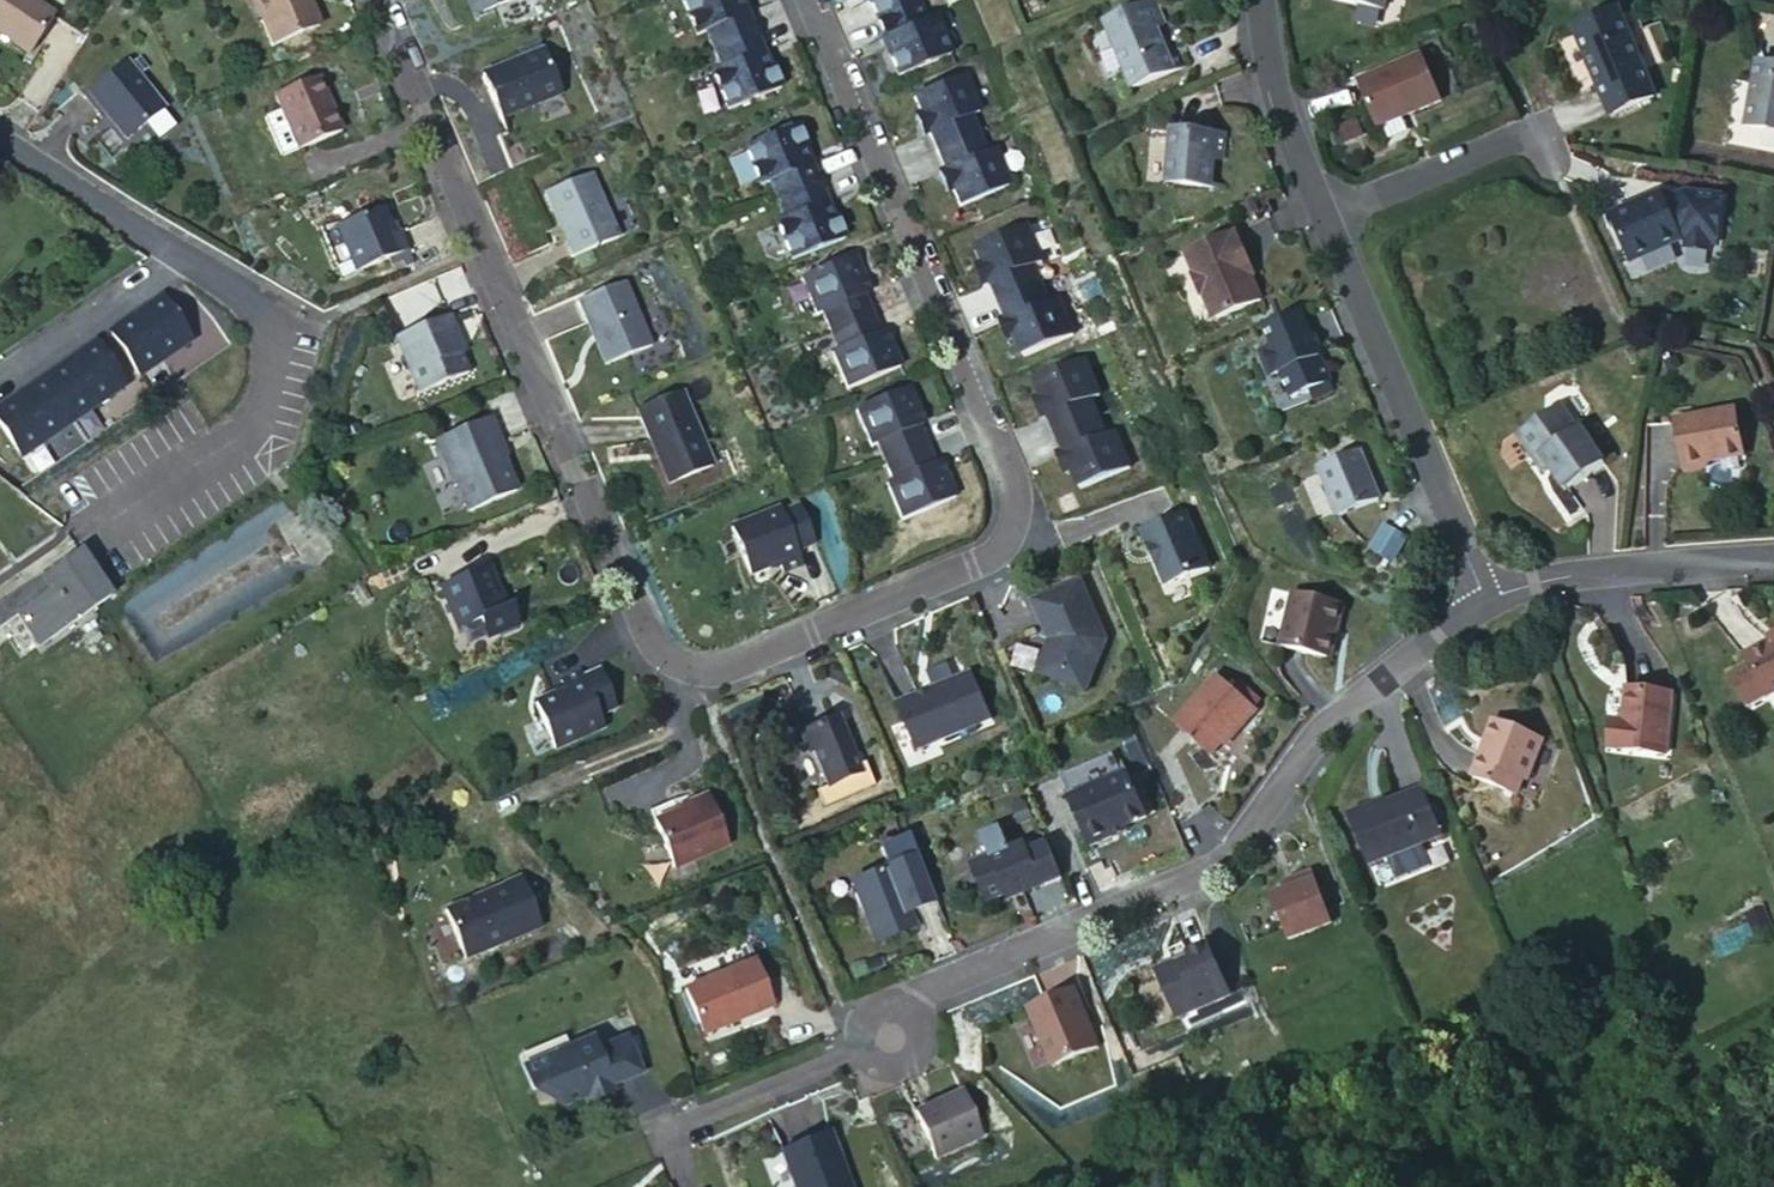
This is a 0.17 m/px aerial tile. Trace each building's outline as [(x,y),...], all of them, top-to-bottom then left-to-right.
[(30,53),(55,14),(33,0),(0,0),(0,34),(30,53)] [(271,47),(319,27),(308,0),(252,0),(271,47)] [(472,16),(510,0),(465,0),(472,16)] [(754,32),(740,0),(682,0),(697,35),(706,31),(714,50),(754,32)] [(917,0),(869,0),(877,19),(918,2),(917,0)] [(1389,9),(1390,0),(1336,0),(1389,9)] [(1105,21),(1132,88),(1174,71),(1165,49),(1157,29),(1165,25),(1155,1),(1105,21)] [(918,2),(877,19),(892,53),(889,54),(898,75),(950,52),(934,15),(925,19),(918,2)] [(1622,17),(1620,12),(1574,30),(1577,37),(1560,43),(1576,81),(1592,73),(1598,70),(1616,113),(1654,96),(1644,71),(1658,65),(1635,11),(1622,17)] [(772,66),(769,67),(754,32),(714,50),(722,68),(712,72),(728,110),(781,87),(772,66)] [(542,49),(482,75),(508,133),(509,133),(503,118),(515,113),(517,109),(537,100),(541,101),(562,92),(542,49)] [(1422,56),(1359,82),(1378,128),(1441,101),(1422,56)] [(127,140),(164,108),(126,62),(89,93),(127,140)] [(1773,131),(1773,66),(1757,63),(1745,125),(1773,131)] [(1610,115),(1616,113),(1598,70),(1592,73),(1610,115)] [(964,75),(914,97),(922,114),(929,131),(938,151),(978,134),(970,115),(979,111),(964,75)] [(342,130),(319,77),(275,96),(281,111),(265,118),(281,156),(342,130)] [(929,131),(922,114),(915,116),(923,133),(929,131)] [(777,200),(818,183),(803,149),(806,148),(798,127),(745,149),(761,187),(770,183),(777,200)] [(1225,134),(1171,130),(1167,183),(1212,187),(1214,159),(1223,160),(1225,134)] [(985,152),(978,134),(938,151),(946,170),(953,188),(961,205),(1010,184),(995,147),(985,152)] [(947,190),(953,188),(946,170),(940,173),(947,190)] [(592,173),(544,194),(572,257),(619,236),(592,173)] [(836,217),(833,218),(818,183),(777,200),(785,219),(776,223),(792,261),(845,238),(836,217)] [(1681,240),(1662,195),(1611,216),(1630,262),(1681,240)] [(356,273),(407,251),(399,233),(395,235),(383,207),(323,233),(342,279),(356,273)] [(1027,225),(978,246),(985,263),(992,280),(1001,301),(1041,284),(1033,265),(1042,261),(1027,225)] [(1250,263),(1237,232),(1187,254),(1197,276),(1194,277),(1203,298),(1206,297),(1216,320),(1263,300),(1252,276),(1246,265),(1250,263)] [(863,279),(853,257),(801,279),(816,316),(822,313),(830,331),(870,314),(857,282),(863,279)] [(992,280),(985,263),(979,266),(986,282),(992,280)] [(1255,275),(1250,263),(1246,265),(1252,276),(1255,275)] [(625,281),(578,301),(605,365),(652,345),(625,281)] [(1049,301),(1041,284),(1001,301),(1009,320),(1017,337),(1024,354),(1073,333),(1058,297),(1049,301)] [(1334,390),(1301,311),(1264,327),(1273,346),(1260,352),(1270,378),(1281,373),(1292,398),(1310,391),(1313,399),(1334,390)] [(884,347),(870,314),(830,331),(837,350),(832,352),(847,389),(900,367),(891,344),(884,347)] [(448,317),(397,339),(420,393),(469,372),(460,353),(463,352),(448,317)] [(1011,340),(1017,337),(1009,320),(1003,323),(1011,340)] [(183,329),(200,356),(213,347),(196,321),(183,329)] [(169,338),(186,366),(200,356),(183,329),(169,338)] [(169,338),(157,347),(173,374),(186,366),(169,338)] [(142,356),(160,382),(173,374),(157,347),(142,356)] [(142,356),(130,364),(147,391),(160,382),(142,356)] [(1082,357),(1033,378),(1041,397),(1049,415),(1057,433),(1097,416),(1089,398),(1098,394),(1082,357)] [(117,373),(134,400),(147,391),(130,364),(117,373)] [(117,373),(103,382),(120,408),(134,400),(117,373)] [(90,390),(107,417),(120,408),(103,382),(90,390)] [(918,410),(909,387),(856,409),(871,446),(877,444),(885,462),(925,445),(912,413),(918,410)] [(90,390),(77,398),(94,425),(107,417),(90,390)] [(682,391),(637,411),(669,484),(714,464),(682,391)] [(1043,418),(1049,415),(1041,397),(1035,400),(1043,418)] [(65,407),(82,434),(94,425),(77,398),(65,407)] [(1565,490),(1604,462),(1581,429),(1578,430),(1561,405),(1523,432),(1521,442),(1532,456),(1542,458),(1549,468),(1565,490)] [(65,407),(52,415),(69,442),(82,434),(65,407)] [(1685,472),(1706,468),(1710,462),(1714,461),(1744,456),(1737,415),(1730,411),(1714,414),(1710,419),(1699,421),(1697,417),(1676,421),(1685,472)] [(39,423),(56,450),(69,442),(52,415),(39,423)] [(1097,416),(1057,433),(1064,452),(1072,469),(1080,487),(1129,467),(1114,430),(1104,434),(1097,416)] [(501,440),(491,417),(435,442),(454,486),(458,485),(469,511),(516,491),(502,458),(504,456),(497,442),(501,440)] [(39,423),(25,432),(42,459),(56,450),(39,423)] [(13,441),(30,468),(42,459),(25,432),(13,441)] [(18,475),(30,468),(13,441),(0,449),(0,451),(18,475)] [(925,445),(885,462),(892,480),(887,483),(902,519),(955,497),(946,475),(939,477),(925,445)] [(1339,514),(1379,498),(1359,450),(1319,466),(1330,494),(1328,499),(1332,507),(1336,509),(1339,514)] [(1066,472),(1072,469),(1064,452),(1058,454),(1066,472)] [(1542,458),(1532,456),(1544,473),(1549,468),(1542,458)] [(816,542),(801,506),(783,514),(781,509),(732,530),(750,574),(780,562),(784,572),(804,563),(798,549),(816,542)] [(1208,566),(1184,512),(1143,531),(1165,584),(1208,566)] [(1372,550),(1391,561),(1405,537),(1386,526),(1372,550)] [(40,646),(111,596),(80,551),(44,575),(42,574),(26,585),(37,601),(18,615),(40,646)] [(494,569),(444,590),(460,630),(484,620),(492,638),(524,624),(516,605),(514,606),(507,592),(505,594),(494,569)] [(1081,581),(1035,602),(1045,624),(1050,622),(1057,637),(1050,640),(1038,672),(1085,691),(1106,639),(1081,581)] [(0,604),(0,627),(18,615),(37,601),(26,585),(0,604)] [(1342,603),(1293,593),(1281,646),(1330,657),(1335,635),(1332,635),(1334,625),(1337,625),(1342,603)] [(1768,698),(1773,694),(1773,639),(1744,656),(1768,698)] [(564,692),(535,705),(555,749),(604,727),(599,715),(616,707),(600,672),(583,680),(580,673),(560,682),(564,692)] [(971,673),(896,705),(915,749),(990,717),(971,673)] [(1241,728),(1257,710),(1217,675),(1175,724),(1211,755),(1237,725),(1241,728)] [(1617,721),(1615,749),(1666,754),(1671,693),(1627,688),(1624,722),(1617,721)] [(862,773),(838,718),(800,733),(809,753),(813,751),(829,787),(862,773)] [(1615,749),(1617,721),(1611,720),(1609,748),(1615,749)] [(1520,796),(1542,740),(1497,722),(1485,754),(1482,752),(1473,778),(1520,796)] [(1060,776),(1069,796),(1121,774),(1112,753),(1060,776)] [(1121,774),(1069,796),(1090,844),(1111,835),(1109,831),(1124,824),(1146,815),(1127,771),(1121,774)] [(1370,864),(1441,834),(1422,789),(1378,808),(1376,805),(1349,816),(1370,864)] [(673,866),(728,843),(708,794),(687,803),(686,801),(672,808),(674,814),(655,822),(673,866)] [(650,811),(655,822),(674,814),(672,808),(669,803),(650,811)] [(1124,824),(1109,831),(1111,835),(1126,829),(1124,824)] [(935,900),(908,837),(880,849),(888,868),(852,883),(876,942),(914,926),(908,912),(935,900)] [(1021,892),(1061,875),(1047,842),(1027,851),(1024,844),(972,866),(987,901),(1006,893),(1019,888),(1021,892)] [(1332,922),(1312,870),(1291,878),(1294,886),(1271,895),(1287,939),(1332,922)] [(521,877),(445,910),(465,957),(542,924),(521,877)] [(1021,892),(1019,888),(1006,893),(1008,898),(1021,892)] [(1159,975),(1176,1017),(1229,993),(1208,945),(1188,954),(1191,960),(1180,965),(1175,963),(1162,968),(1159,975)] [(705,1036),(774,1005),(754,959),(685,990),(705,1036)] [(1051,1065),(1097,1046),(1074,991),(1028,1010),(1051,1065)] [(543,1089),(559,1095),(565,1108),(585,1099),(613,1087),(643,1075),(628,1039),(598,1051),(593,1040),(570,1050),(524,1070),(534,1093),(543,1089)] [(519,1059),(524,1070),(570,1050),(565,1040),(519,1059)] [(616,1093),(613,1087),(585,1099),(587,1105),(616,1093)] [(965,1091),(917,1112),(937,1158),(985,1136),(965,1091)] [(842,1129),(794,1149),(810,1186),(866,1186),(842,1129)]
